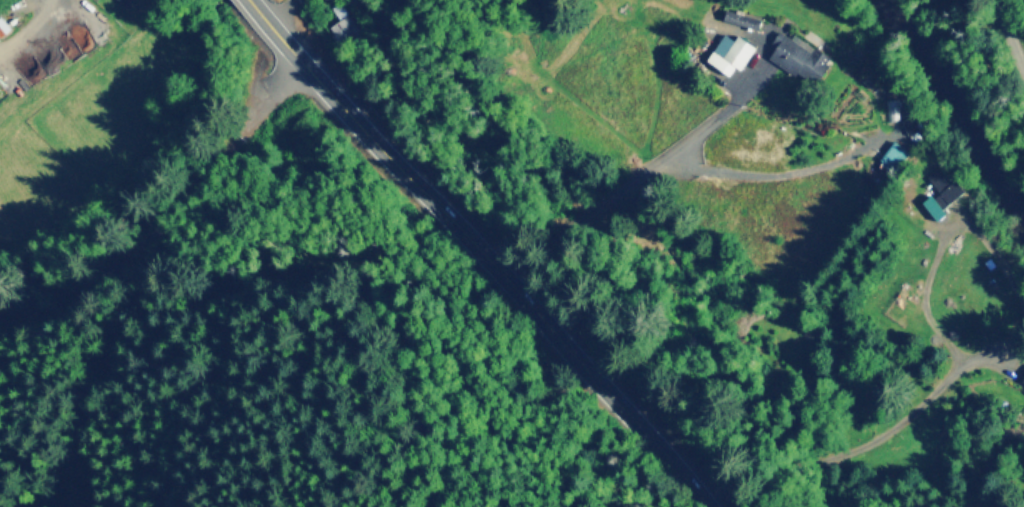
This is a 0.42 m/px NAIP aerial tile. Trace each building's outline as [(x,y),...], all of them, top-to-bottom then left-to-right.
[(722,19),(757,29),(760,17),(725,7),(722,19)] [(327,23),(334,42),(357,33),(350,14),(327,23)] [(10,27),(0,16),(0,36),(10,27)] [(815,83),(831,56),(813,45),(810,50),(778,30),(770,42),(775,45),(767,58),(794,75),(796,72),(815,83)] [(736,34),(733,39),(723,32),(705,59),(728,75),(734,66),(739,69),(754,46),(736,34)] [(874,162),(886,173),(906,151),(894,140),(874,162)] [(922,201),(935,220),(946,212),(942,207),(962,191),(943,166),(927,178),(937,190),(922,201)]
